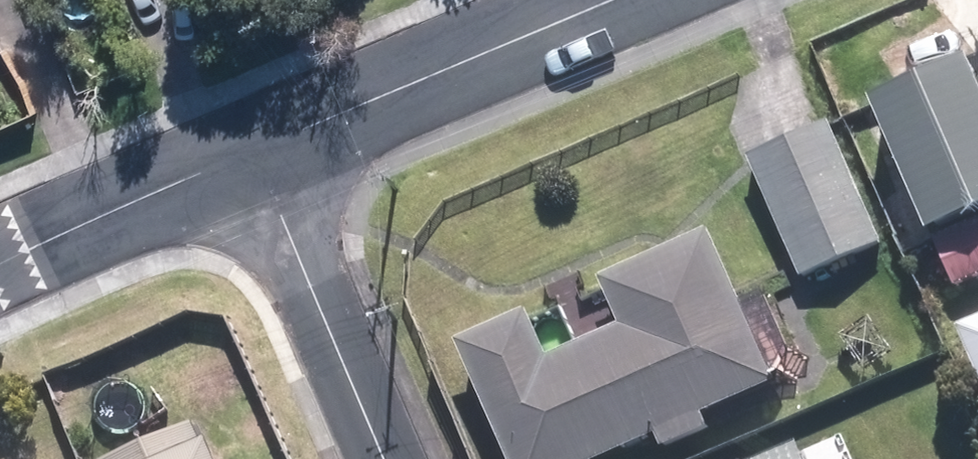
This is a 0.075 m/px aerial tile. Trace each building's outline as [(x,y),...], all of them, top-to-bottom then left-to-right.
[(866,111),(944,286),(977,271),(977,113),(959,69),(866,111)] [(828,127),(741,163),(789,279),(876,243),(828,127)] [(453,345),(499,458),(620,458),(650,447),(653,455),(702,435),(697,423),(769,394),(705,237),(593,282),(611,326),(561,347),(558,340),(536,348),(523,317),(453,345)] [(951,333),(977,395),(977,321),(951,333)] [(191,429),(119,458),(203,458),(191,429)]
